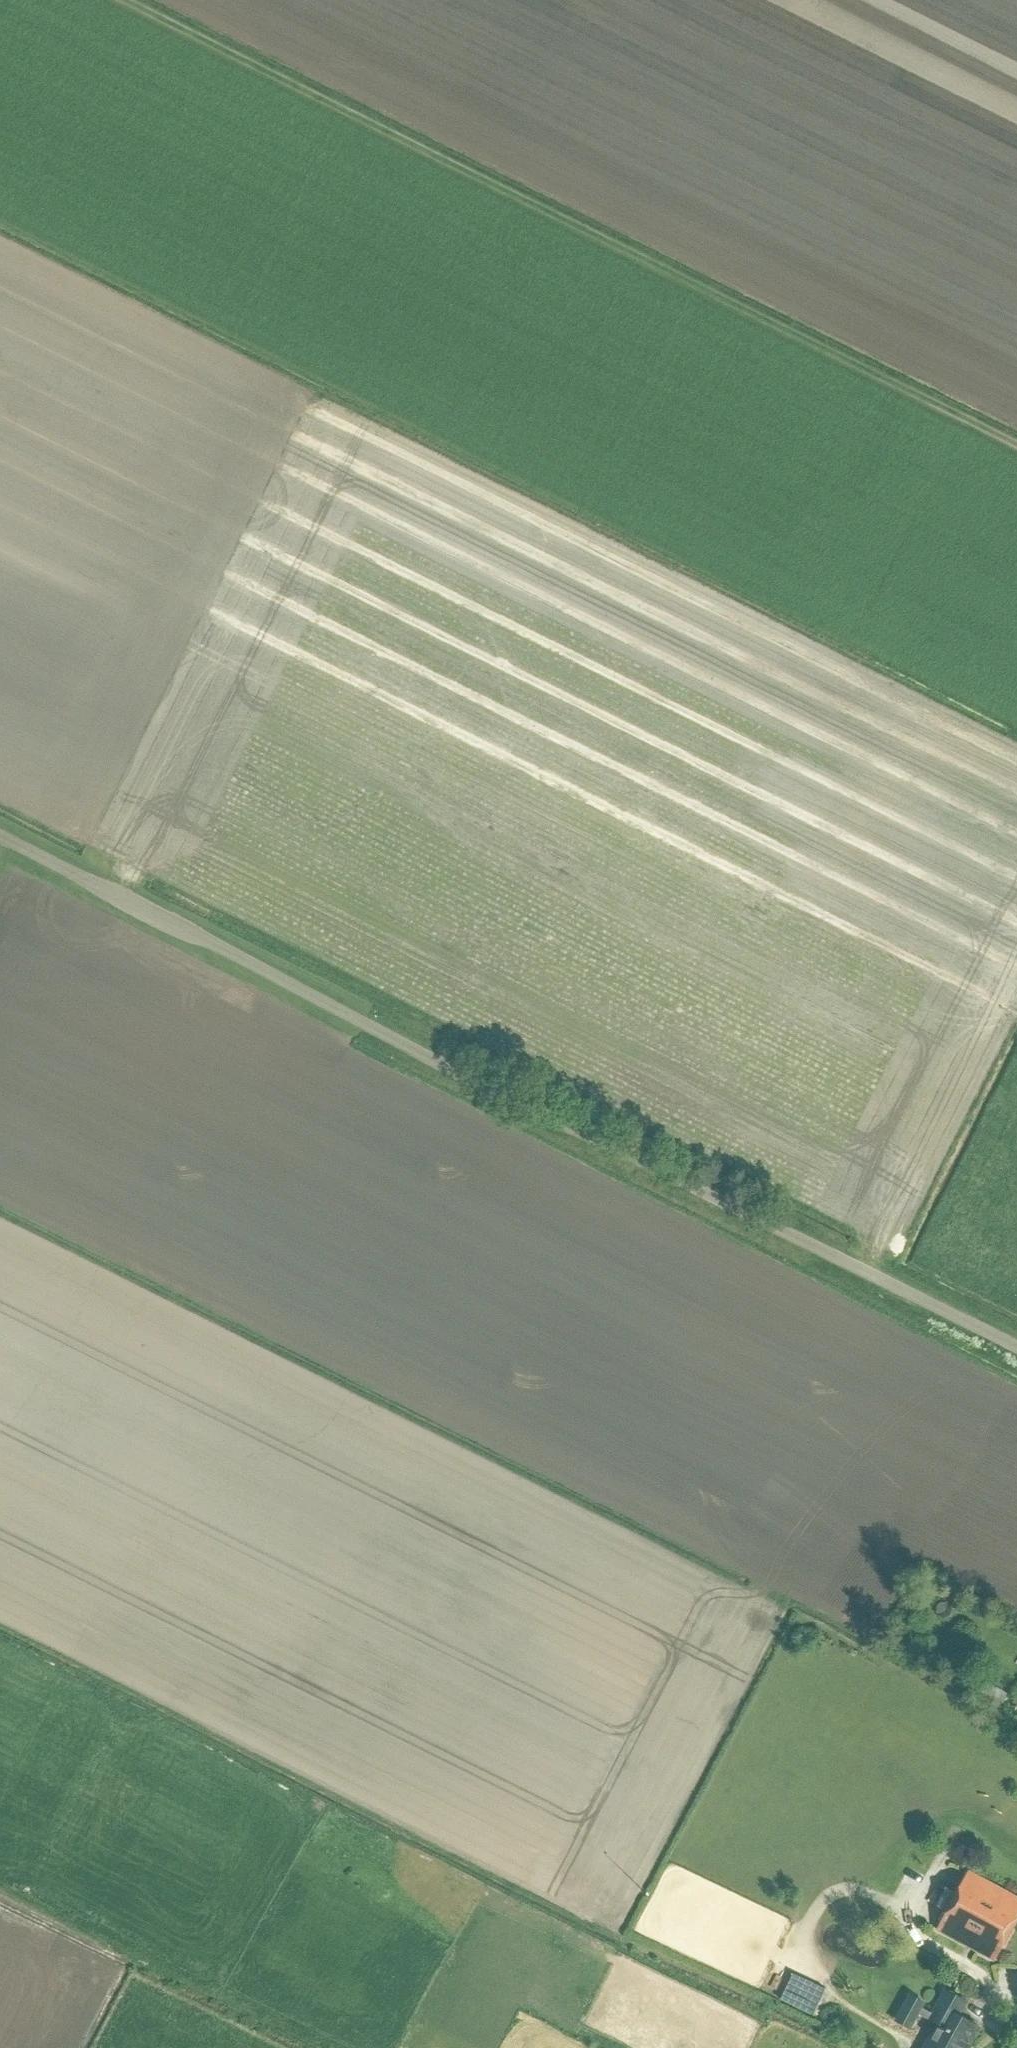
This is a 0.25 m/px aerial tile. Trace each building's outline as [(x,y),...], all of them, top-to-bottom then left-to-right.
[(961,1883),(936,1929),(997,1962),(1016,1925),(1016,1898),(968,1871),(961,1883)] [(747,2004),(779,2018),(791,1992),(758,1978),(747,2004)] [(979,2029),(958,2018),(966,2004),(944,1991),(932,2013),(928,2020),(936,2024),(923,2047),(969,2047),(979,2029)] [(928,2020),(932,2013),(922,2008),(925,2003),(909,1994),(893,2021),(910,2031),(919,2014),(928,2020)]
